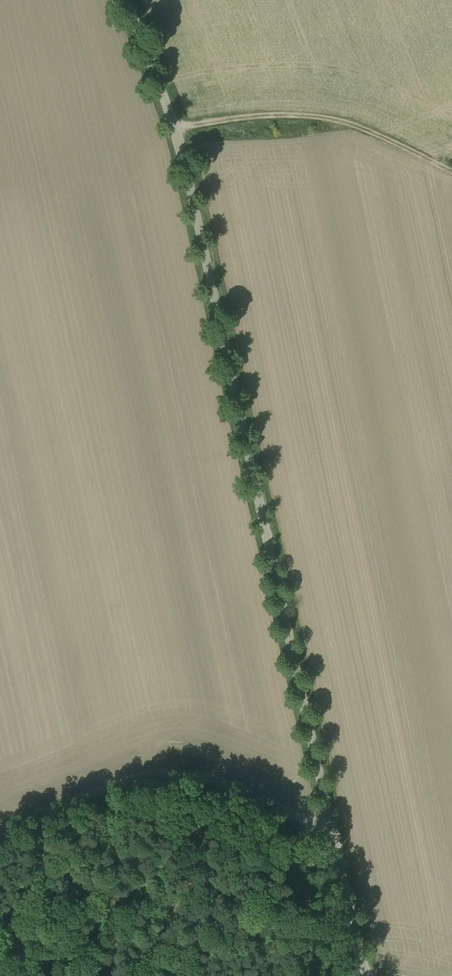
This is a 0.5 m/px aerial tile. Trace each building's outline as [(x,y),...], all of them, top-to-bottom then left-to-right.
[(312,831),(303,833),(305,848),(315,846),(312,831)]
